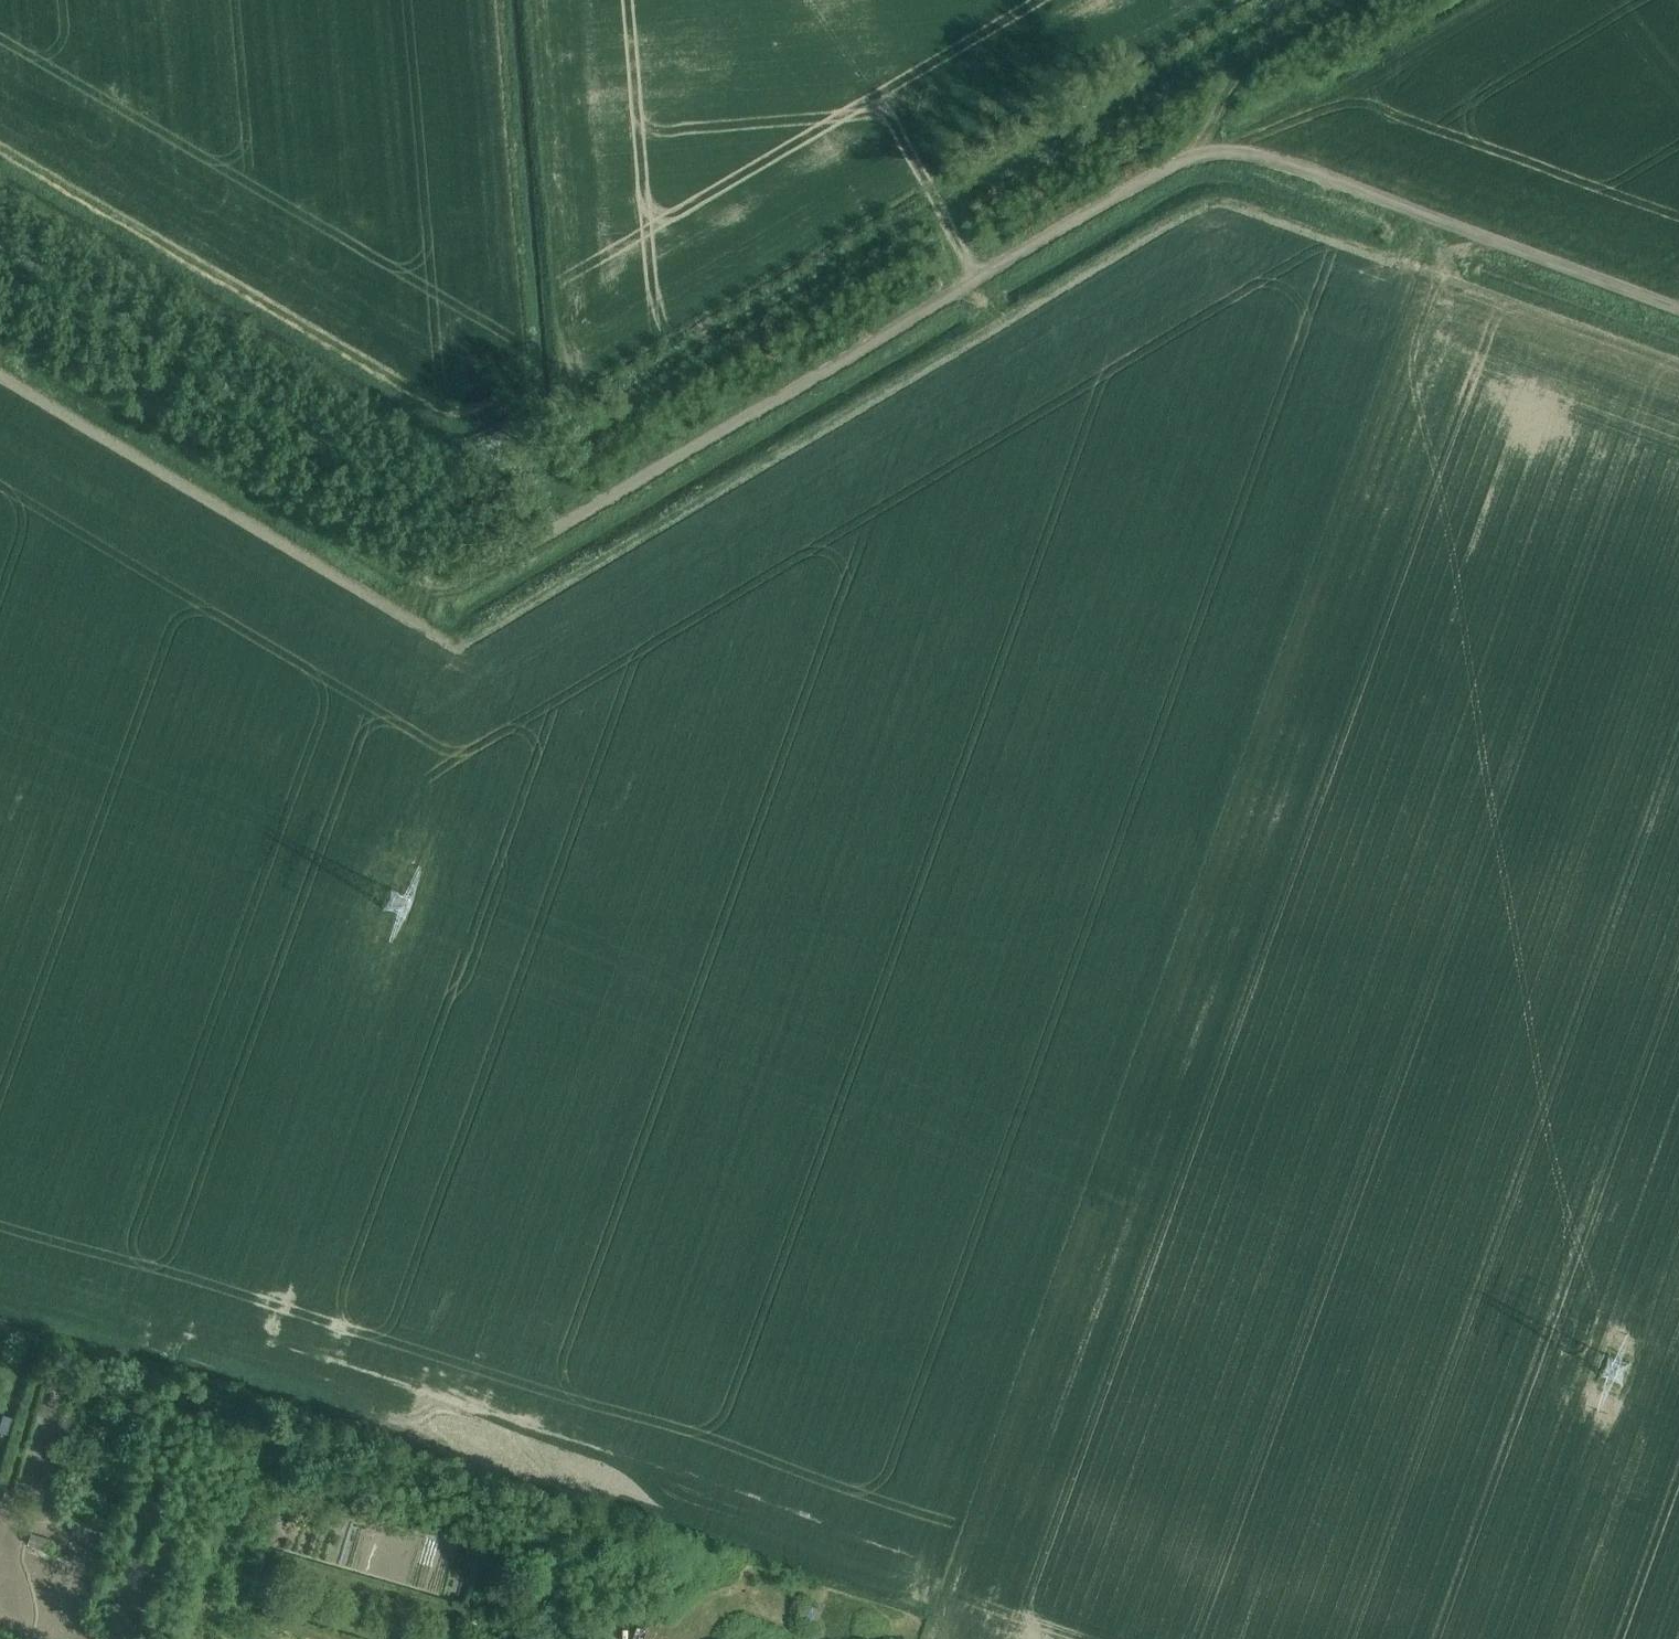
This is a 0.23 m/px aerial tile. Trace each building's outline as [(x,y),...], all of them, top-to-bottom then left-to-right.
[(30,1534),(27,1545),(50,1552),(53,1541),(30,1534)] [(637,1623),(622,1618),(615,1638),(632,1638),(637,1623)]
